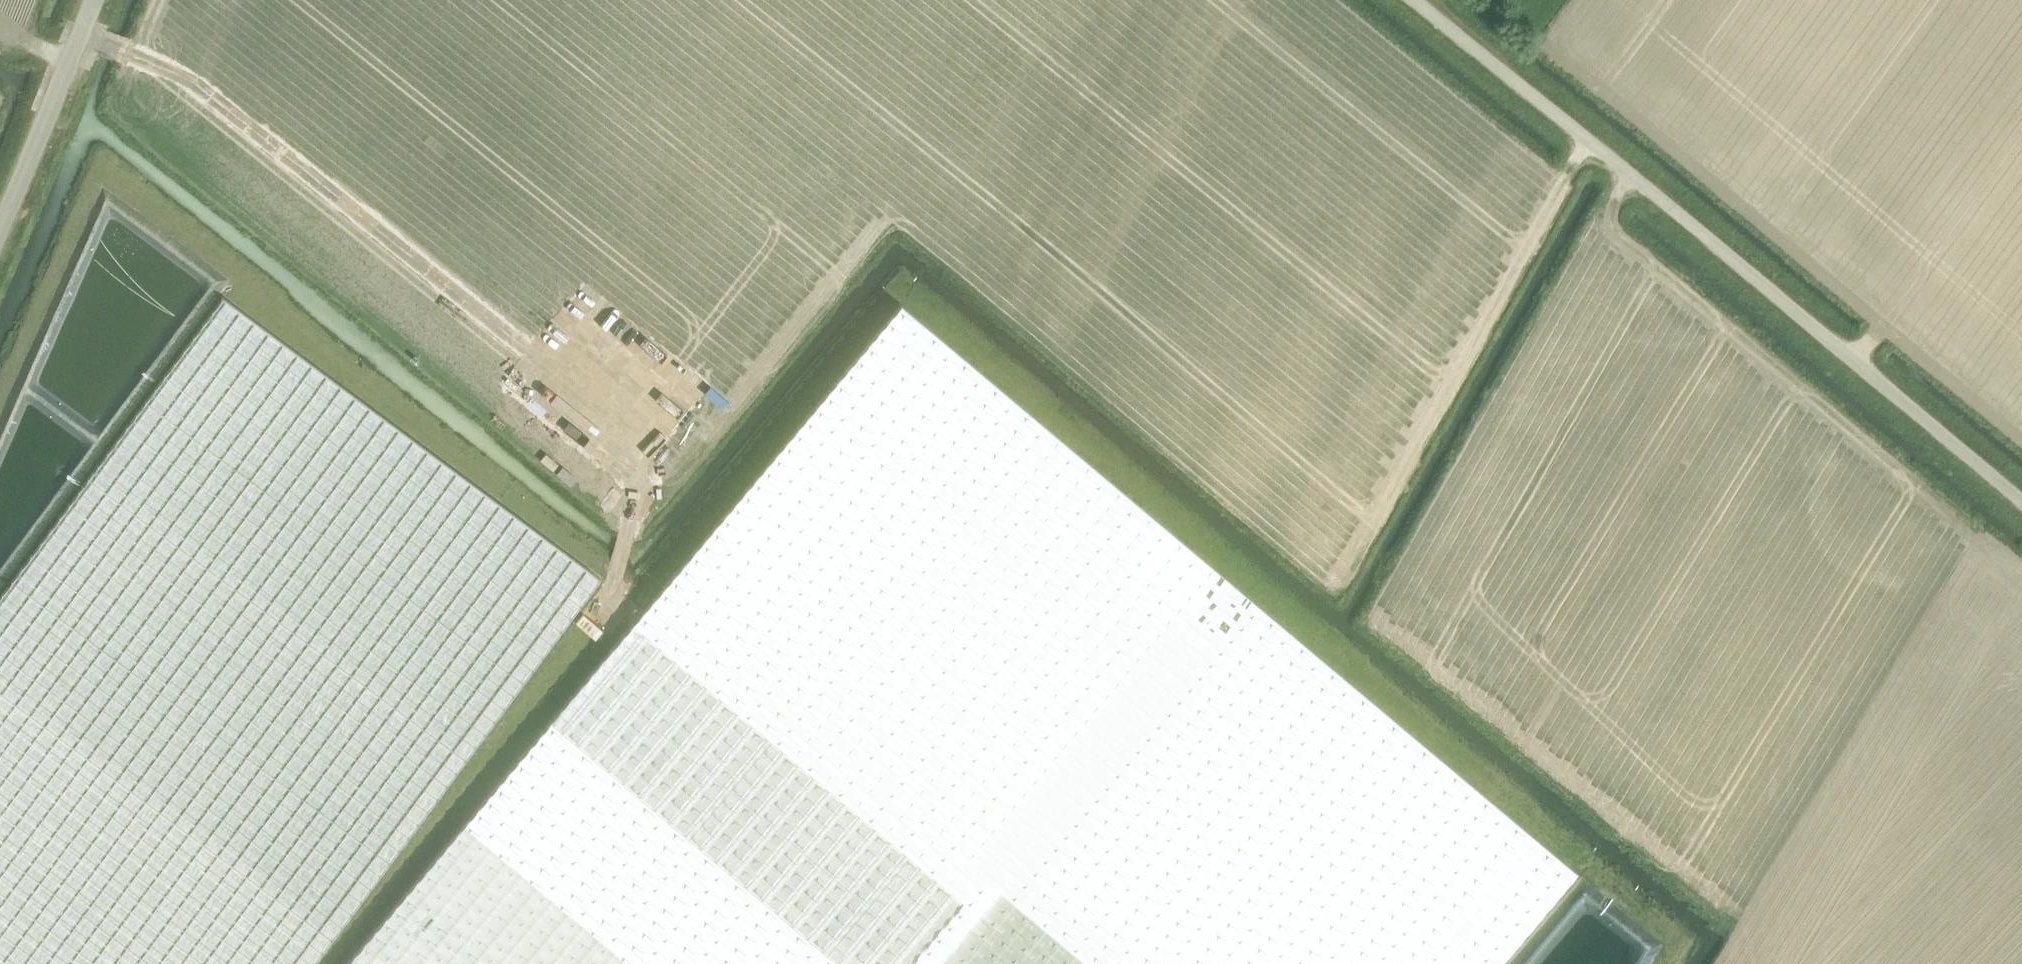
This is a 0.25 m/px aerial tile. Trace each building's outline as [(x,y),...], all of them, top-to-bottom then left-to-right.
[(600,577),(223,296),(0,595),(0,963),(312,963),(600,577)] [(346,963),(1498,963),(1576,872),(901,305),(634,622),(346,963)]
